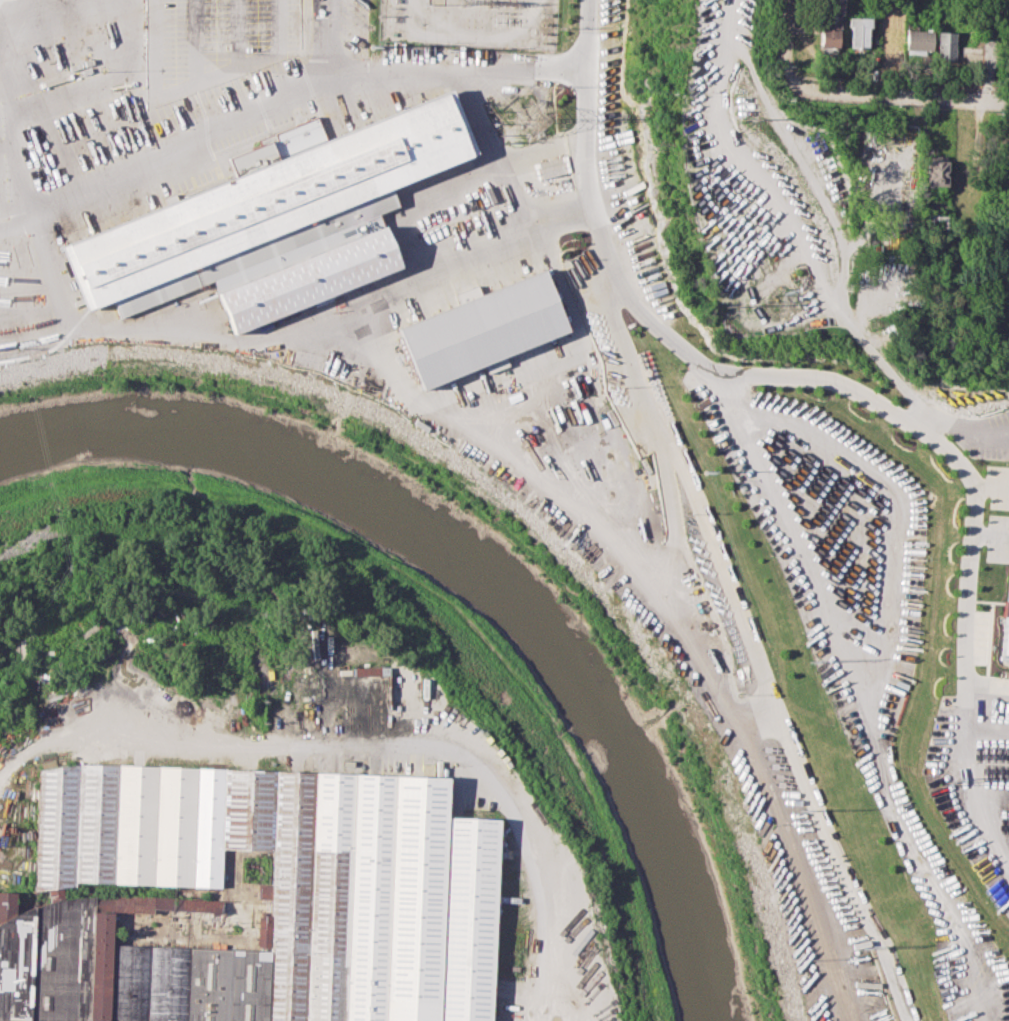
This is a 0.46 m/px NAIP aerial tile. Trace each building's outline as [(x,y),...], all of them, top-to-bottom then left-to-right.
[(821,13),(836,14),(836,22),(842,22),(840,47),(819,46),(821,13)] [(848,16),(873,17),(873,27),(869,27),(868,47),(850,47),(851,26),(847,25),(848,16)] [(883,17),(905,18),(904,48),(889,47),(889,43),(885,42),(886,27),(882,27),(883,17)] [(908,27),(936,29),(935,49),(927,48),(927,55),(906,53),(908,27)] [(940,30),(957,31),(955,59),(938,58),(940,30)] [(61,244),(233,175),(224,152),(274,132),(284,156),(455,87),(481,153),(394,188),(401,204),(378,213),(398,263),(233,329),(211,276),(121,312),(115,298),(87,309),(61,244)] [(952,151),(971,151),(970,182),(952,182),(952,151)] [(928,154),(947,155),(946,185),(926,184),(928,154)] [(928,213),(947,214),(946,226),(928,225),(928,213)] [(395,327),(548,265),(574,328),(420,390),(395,327)] [(1007,568),(1000,654),(1008,654),(1008,568),(1007,568)] [(493,823),(486,1020),(0,1020),(0,889),(12,889),(11,914),(58,898),(228,902),(227,922),(206,922),(206,912),(110,910),(108,946),(254,950),(255,913),(269,913),(269,899),(256,899),(256,881),(270,881),(270,850),(225,848),(224,891),(74,887),(36,887),(40,770),(80,767),(440,781),(439,821),(493,823)]
